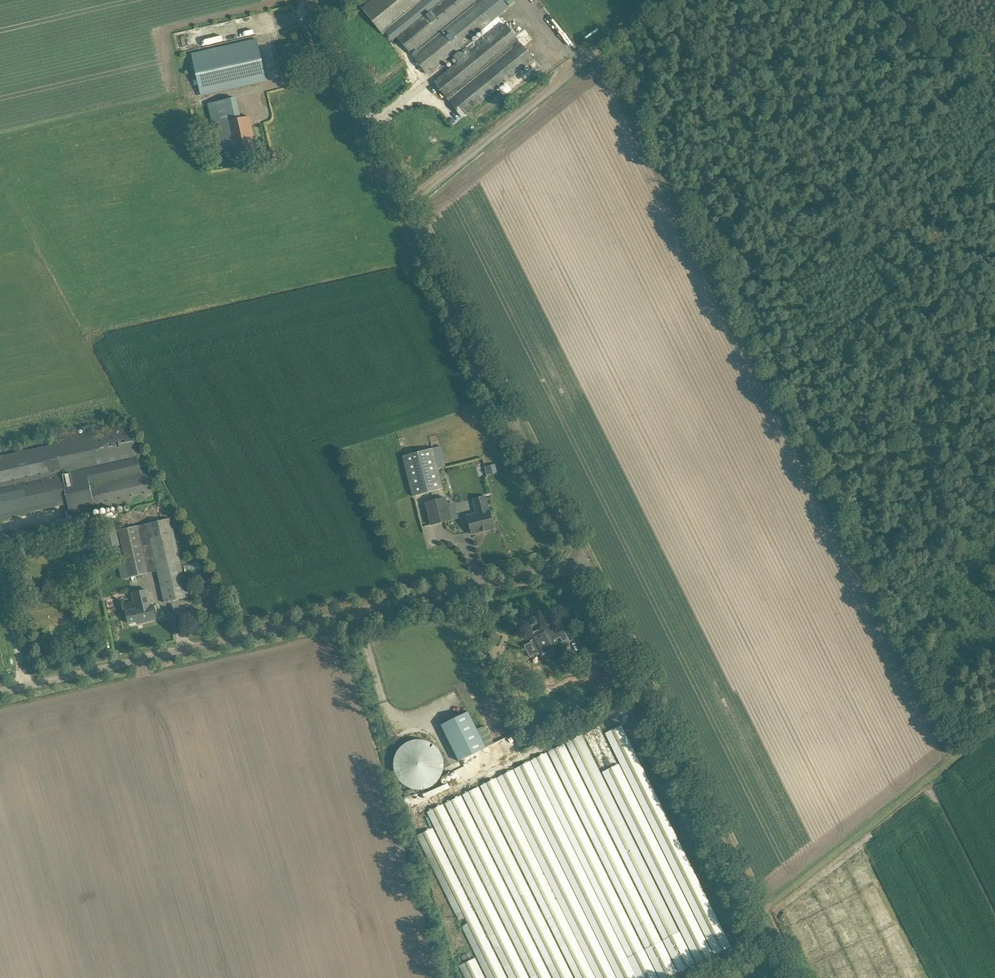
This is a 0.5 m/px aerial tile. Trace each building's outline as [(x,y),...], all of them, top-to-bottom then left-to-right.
[(385,34),(419,7),(425,14),(430,10),(423,2),(426,0),(372,0),(363,7),(385,34)] [(428,74),(452,55),(458,62),(477,47),(471,39),(478,33),(491,24),(509,8),(503,0),(426,0),(423,2),(430,10),(425,14),(397,37),(428,74)] [(434,82),(463,117),(508,80),(515,89),(529,77),(522,68),(550,45),(522,10),(484,41),(458,62),(434,82)] [(192,54),(197,77),(201,95),(267,81),(258,40),(192,54)] [(216,138),(218,149),(235,145),(237,155),(256,151),(252,136),(254,135),(250,117),(241,119),(236,97),(208,104),(216,138)] [(138,458),(131,424),(75,437),(55,440),(56,445),(0,457),(0,519),(69,504),(72,516),(91,511),(91,512),(161,496),(158,486),(151,487),(148,470),(141,472),(138,458)] [(403,456),(414,496),(444,489),(433,448),(403,456)] [(483,466),(486,475),(497,472),(494,463),(483,466)] [(467,516),(472,534),(495,528),(490,510),(489,510),(486,496),(474,499),(477,514),(467,516)] [(452,520),(446,498),(426,503),(432,525),(452,520)] [(118,530),(129,578),(158,571),(165,603),(188,597),(186,588),(170,519),(147,524),(151,543),(142,545),(138,526),(118,530)] [(47,579),(45,590),(53,591),(55,581),(47,579)] [(132,593),(134,602),(122,604),(123,612),(126,611),(129,623),(142,620),(143,622),(156,619),(153,605),(152,606),(149,589),(132,593)] [(563,642),(569,639),(562,625),(559,627),(556,621),(534,632),(535,634),(531,636),(533,640),(531,641),(534,646),(536,649),(536,650),(538,655),(540,654),(542,657),(545,655),(546,657),(554,653),(553,651),(557,650),(555,646),(557,645),(554,640),(561,637),(563,642)] [(492,631),(488,642),(499,646),(503,636),(492,631)] [(619,692),(612,696),(616,704),(623,701),(619,692)] [(441,725),(459,761),(486,748),(468,712),(441,725)] [(732,944),(617,716),(426,812),(437,833),(431,828),(424,831),(498,977),(665,977),(732,944)] [(403,785),(405,786),(407,787),(409,788),(411,789),(413,789),(416,789),(418,790),(420,790),(422,789),(424,789),(426,789),(428,788),(430,787),(432,786),(434,784),(436,783),(437,781),(439,780),(440,778),(441,776),(442,774),(443,772),(443,770),(444,768),(444,766),(444,763),(444,761),(443,759),(443,757),(442,755),(441,753),(440,751),(439,749),(437,747),(436,746),(434,744),(432,743),(430,742),(428,741),(426,740),(424,740),(422,740),(420,739),(417,739),(415,740),(413,740),(411,741),(409,741),(407,742),(405,743),(403,745),(402,746),(400,748),(399,749),(397,751),(396,753),(395,755),(395,757),(394,759),(394,761),(394,764),(394,766),(394,768),(394,770),(395,772),(395,774),(396,776),(397,778),(399,780),(400,782),(402,783),(403,785)] [(475,957),(459,965),(466,977),(486,977),(475,957)]
